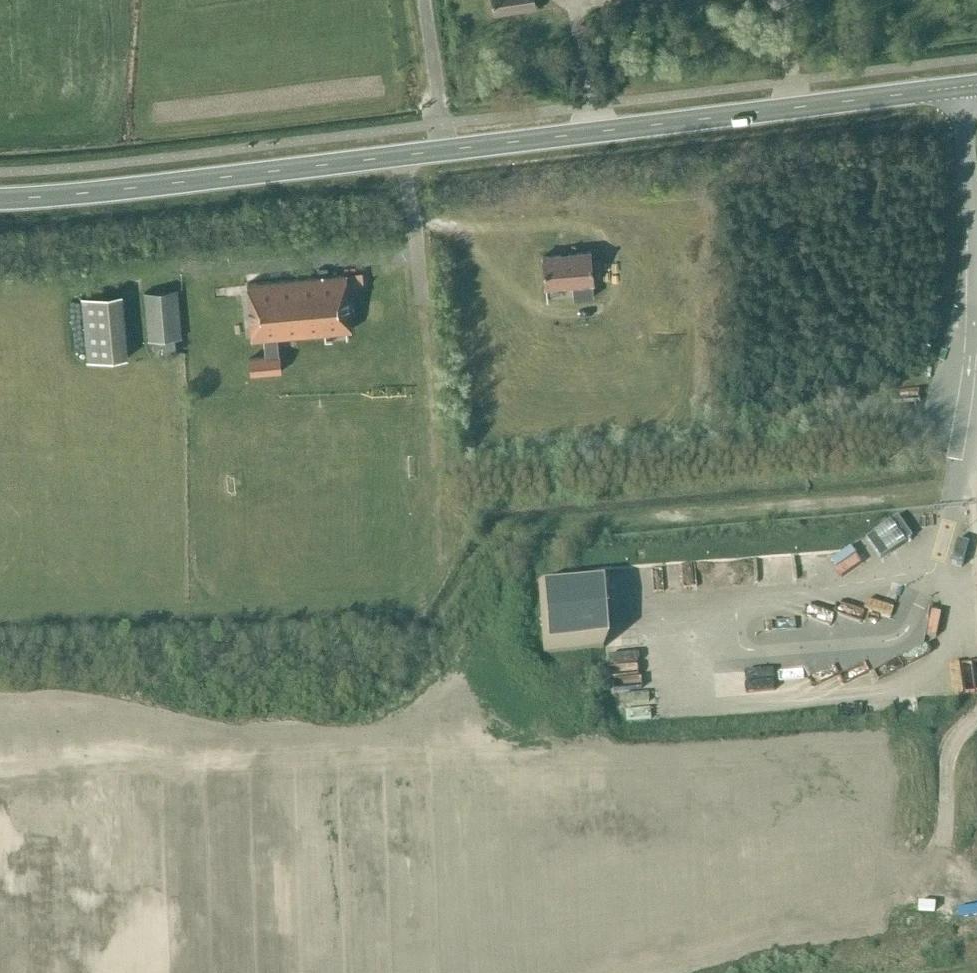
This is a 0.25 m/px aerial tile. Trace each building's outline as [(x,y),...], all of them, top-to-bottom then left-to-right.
[(495,12),(535,6),(534,0),(493,0),(495,12)] [(593,283),(590,251),(542,255),(545,287),(572,285),(573,298),(593,297),(592,283),(593,283)] [(347,273),(348,284),(363,283),(362,272),(347,273)] [(346,273),(247,283),(252,339),(264,337),(266,356),(254,357),(255,373),(282,370),(278,336),(351,329),(346,273)] [(176,350),(175,338),(181,337),(177,288),(143,292),(148,340),(154,340),(155,353),(176,350)] [(127,357),(121,293),(81,297),(87,361),(127,357)] [(897,516),(865,538),(879,559),(912,537),(897,516)] [(968,543),(957,540),(950,563),(961,567),(968,543)] [(610,641),(608,580),(548,582),(550,644),(610,641)] [(894,618),(897,607),(870,599),(867,610),(894,618)] [(613,679),(642,681),(644,637),(615,635),(613,679)]
